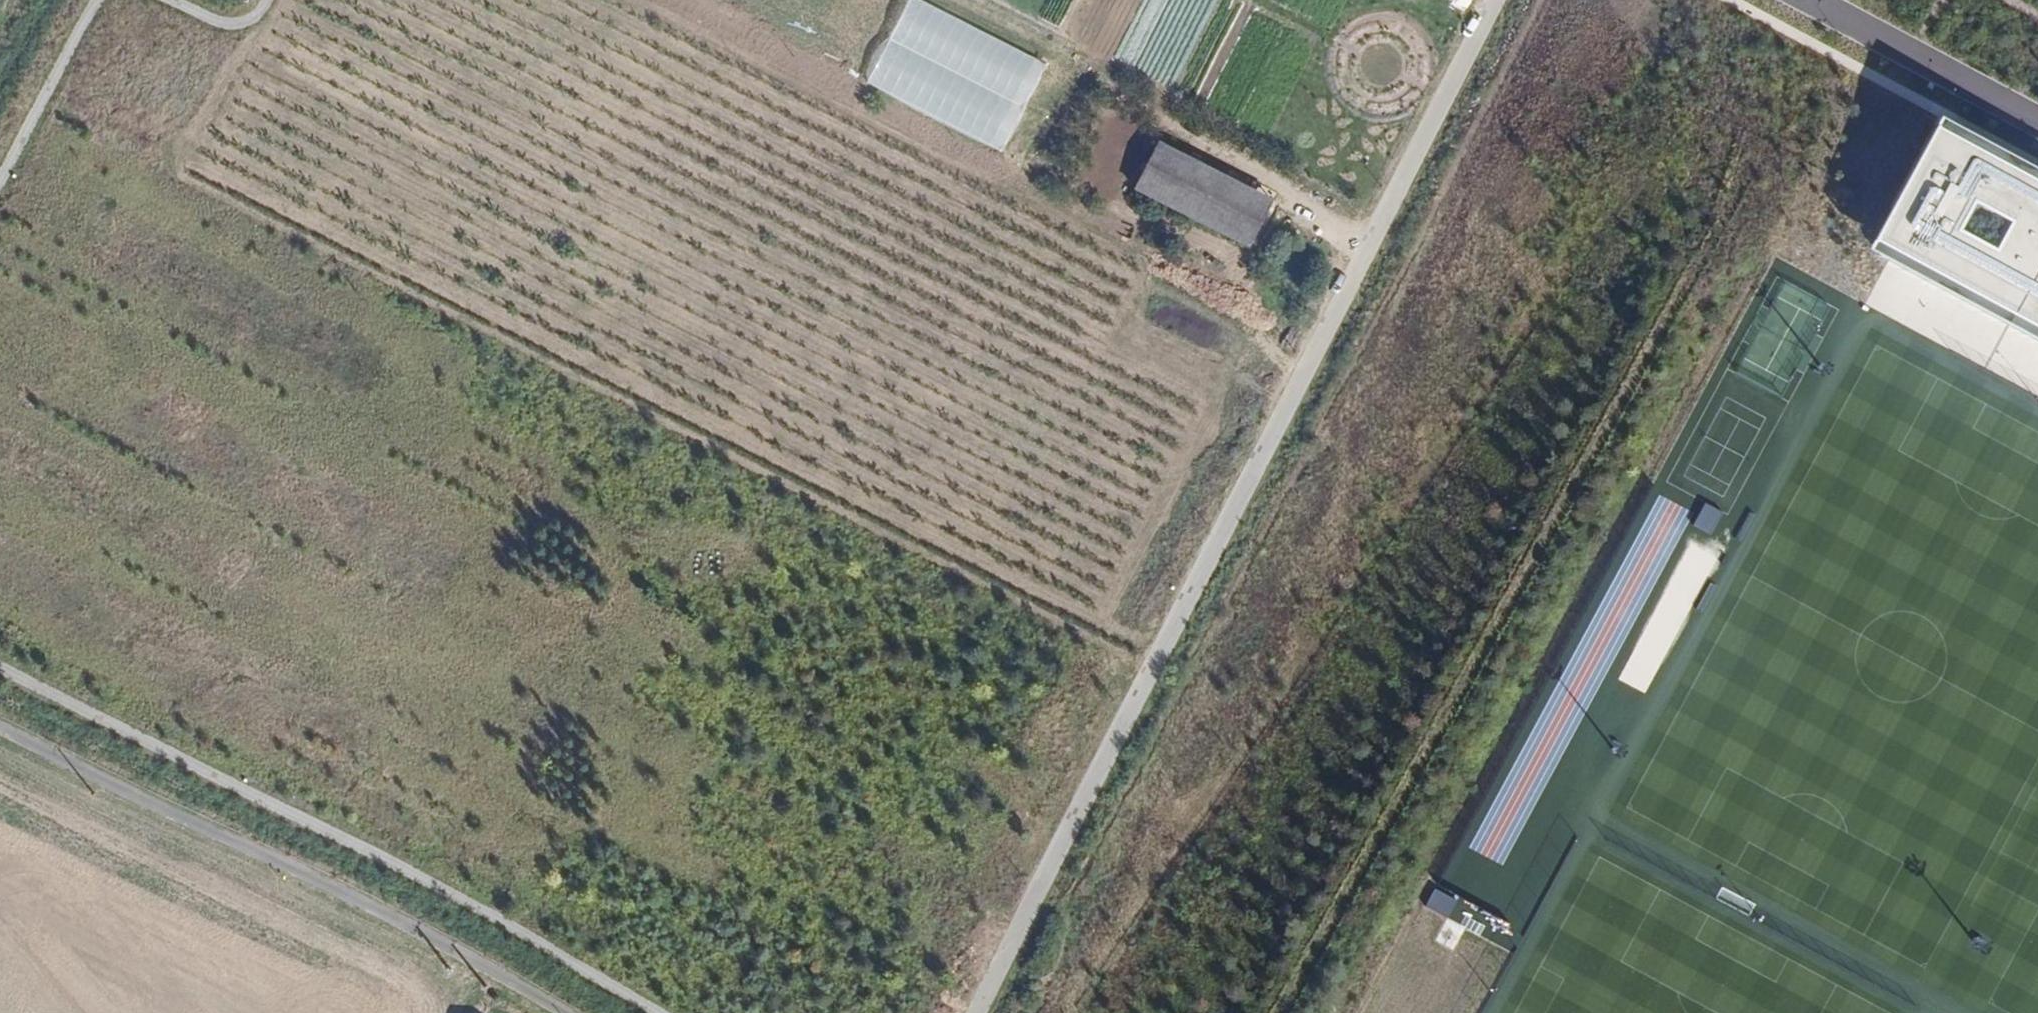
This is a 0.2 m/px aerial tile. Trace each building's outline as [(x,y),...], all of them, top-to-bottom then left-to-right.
[(872,85),(999,149),(1043,62),(920,0),(915,0),(872,85)] [(2037,334),(2037,172),(1938,119),(1871,246),(2037,334)] [(1277,204),(1160,147),(1137,195),(1254,251),(1277,204)]
